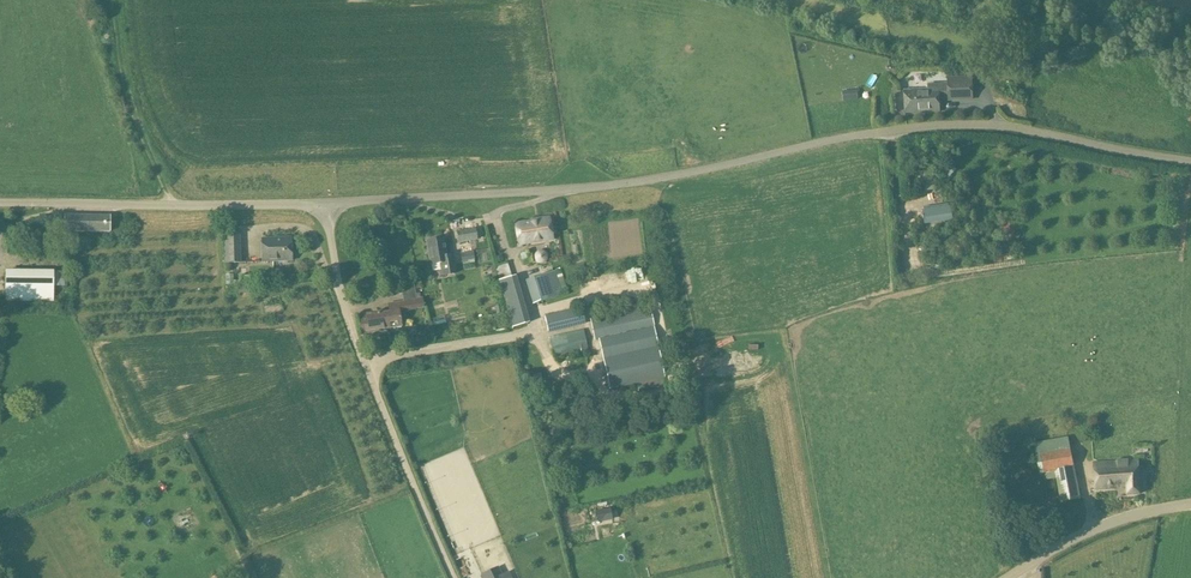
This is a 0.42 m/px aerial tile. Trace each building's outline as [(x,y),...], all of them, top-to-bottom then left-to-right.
[(973,100),(972,77),(947,78),(948,83),(928,84),(928,89),(904,91),(906,114),(940,112),(939,99),(949,98),(949,101),(973,100)] [(843,91),(844,100),(859,98),(857,88),(843,91)] [(926,177),(925,170),(915,172),(919,189),(937,186),(935,175),(926,177)] [(925,225),(953,221),(951,207),(950,205),(948,207),(923,210),(925,225)] [(110,232),(110,216),(65,215),(65,231),(110,232)] [(537,220),(515,224),(519,245),(553,240),(549,217),(537,219),(537,220)] [(476,229),(476,228),(456,231),(458,243),(478,240),(478,239),(484,237),(483,228),(476,229)] [(224,263),(241,263),(240,232),(223,233),(224,263)] [(262,262),(292,261),(292,237),(262,238),(262,262)] [(446,255),(446,251),(444,239),(428,242),(431,264),(440,262),(442,276),(457,273),(453,253),(446,255)] [(463,264),(475,262),(474,259),(474,257),(478,256),(478,255),(491,253),(490,248),(473,251),(461,254),(463,264)] [(508,262),(496,265),(500,277),(511,273),(508,262)] [(650,268),(606,270),(607,287),(634,285),(633,281),(651,280),(650,268)] [(533,304),(568,292),(561,269),(526,280),(533,304)] [(67,287),(67,272),(54,271),(5,271),(6,301),(53,301),(54,286),(67,287)] [(605,272),(597,272),(599,289),(607,288),(605,272)] [(226,284),(234,284),(233,274),(225,274),(226,284)] [(238,293),(249,293),(249,276),(237,277),(238,293)] [(519,296),(514,276),(500,280),(504,297),(510,317),(514,326),(528,321),(519,296)] [(458,293),(467,292),(465,280),(456,282),(458,293)] [(417,298),(415,284),(401,286),(404,300),(388,303),(390,312),(382,313),(381,311),(358,315),(361,334),(390,329),(389,328),(402,326),(401,324),(406,323),(404,311),(424,307),(423,297),(417,298)] [(665,378),(654,327),(655,326),(650,307),(590,320),(595,341),(599,340),(610,389),(638,383),(639,390),(664,385),(663,378),(665,378)] [(548,332),(582,324),(585,324),(581,308),(545,316),(548,332)] [(554,359),(589,351),(584,330),(549,337),(554,359)] [(533,385),(543,383),(541,373),(531,375),(533,385)] [(1081,499),(1074,467),(1068,437),(1037,442),(1044,479),(1057,478),(1061,503),(1081,499)] [(1141,494),(1139,460),(1094,463),(1096,490),(1127,488),(1127,495),(1141,494)] [(599,522),(612,520),(610,509),(596,511),(599,522)] [(192,512),(178,520),(181,527),(196,519),(192,512)] [(497,567),(482,575),(484,577),(502,577),(497,567)]
